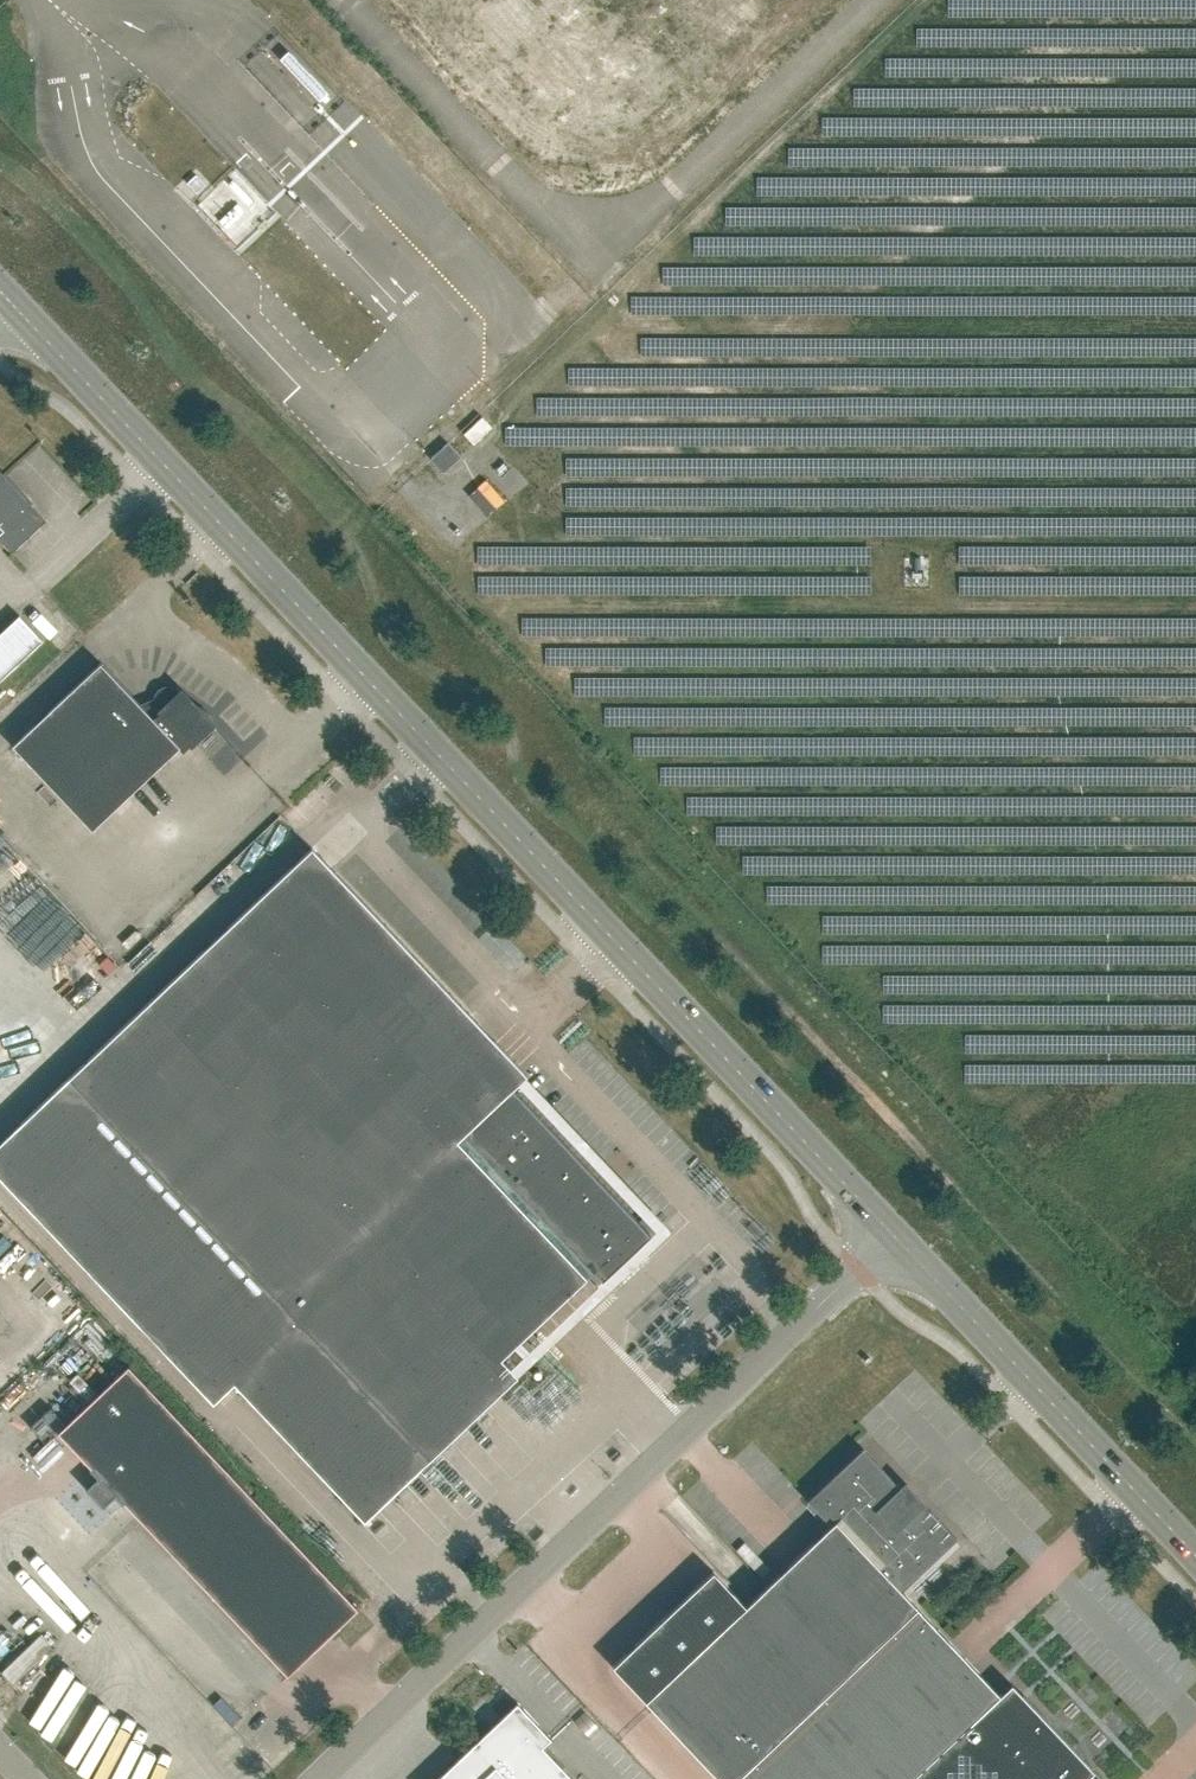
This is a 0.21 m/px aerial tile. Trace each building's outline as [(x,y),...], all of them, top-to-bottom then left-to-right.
[(196,175),(188,183),(198,193),(206,185),(196,175)] [(482,416),(464,433),(474,444),(492,427),(482,416)] [(431,458),(444,472),(461,456),(448,442),(431,458)] [(12,553),(46,520),(0,472),(0,541),(12,553)] [(211,725),(215,729),(217,728),(206,717),(209,713),(172,687),(167,686),(163,687),(159,690),(156,693),(155,698),(156,703),(158,707),(161,710),(153,718),(101,662),(12,745),(92,830),(179,747),(183,751),(211,725)] [(602,1280),(650,1234),(513,1088),(527,1074),(312,847),(0,1142),(0,1177),(213,1402),(234,1383),(364,1520),(518,1375),(502,1358),(594,1271),(602,1280)] [(129,1365),(58,1432),(91,1467),(90,1468),(98,1477),(86,1488),(103,1506),(115,1495),(123,1503),(125,1502),(287,1674),(358,1608),(129,1365)] [(863,1448),(807,1500),(831,1525),(901,1590),(957,1538),(921,1500),(918,1502),(904,1487),(902,1489),(863,1448)] [(901,1590),(831,1525),(766,1585),(766,1586),(749,1602),(746,1605),(714,1570),(613,1665),(645,1700),(720,1778),(1085,1778),(1094,1771),(1101,1778),(1104,1778),(1023,1693),(1022,1694),(1012,1683),(1002,1692),(999,1694),(918,1607),(901,1590)] [(551,1738),(517,1702),(436,1778),(574,1778),(542,1746),(551,1738)]
